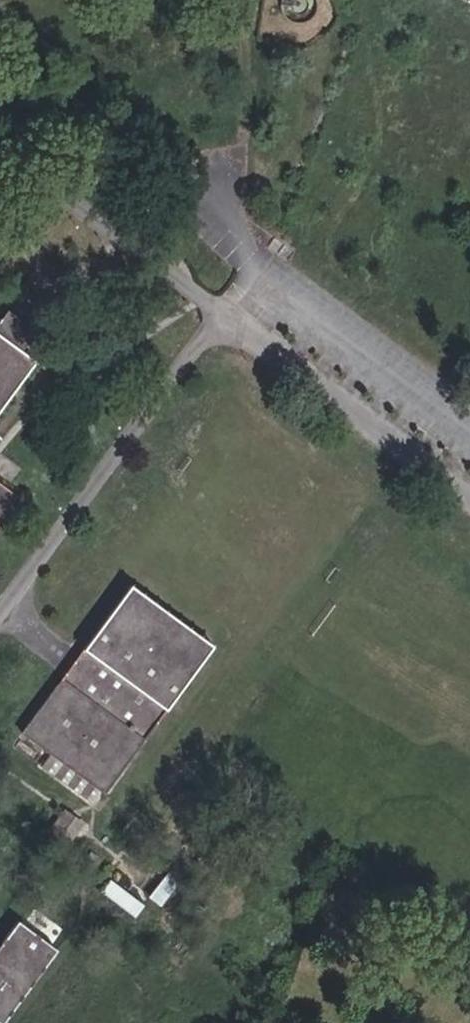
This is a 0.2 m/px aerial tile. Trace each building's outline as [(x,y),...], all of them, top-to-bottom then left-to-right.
[(314,0),(279,0),(279,4),(279,11),(282,16),(286,20),(291,23),(297,24),(303,22),(308,20),(312,15),(314,9),(315,3),(314,0)] [(35,361),(18,349),(38,323),(12,305),(0,321),(0,409),(35,361)] [(14,498),(0,487),(0,517),(14,498)] [(103,793),(212,645),(130,584),(21,732),(49,752),(39,764),(90,802),(99,790),(103,793)] [(64,812),(60,818),(76,830),(81,823),(64,812)] [(76,830),(60,818),(48,834),(64,845),(76,830)] [(155,882),(148,892),(159,900),(183,866),(173,859),(155,882)] [(142,901),(108,877),(100,887),(134,911),(142,901)] [(1,1022),(56,947),(17,920),(0,943),(0,1022),(1,1022)]
